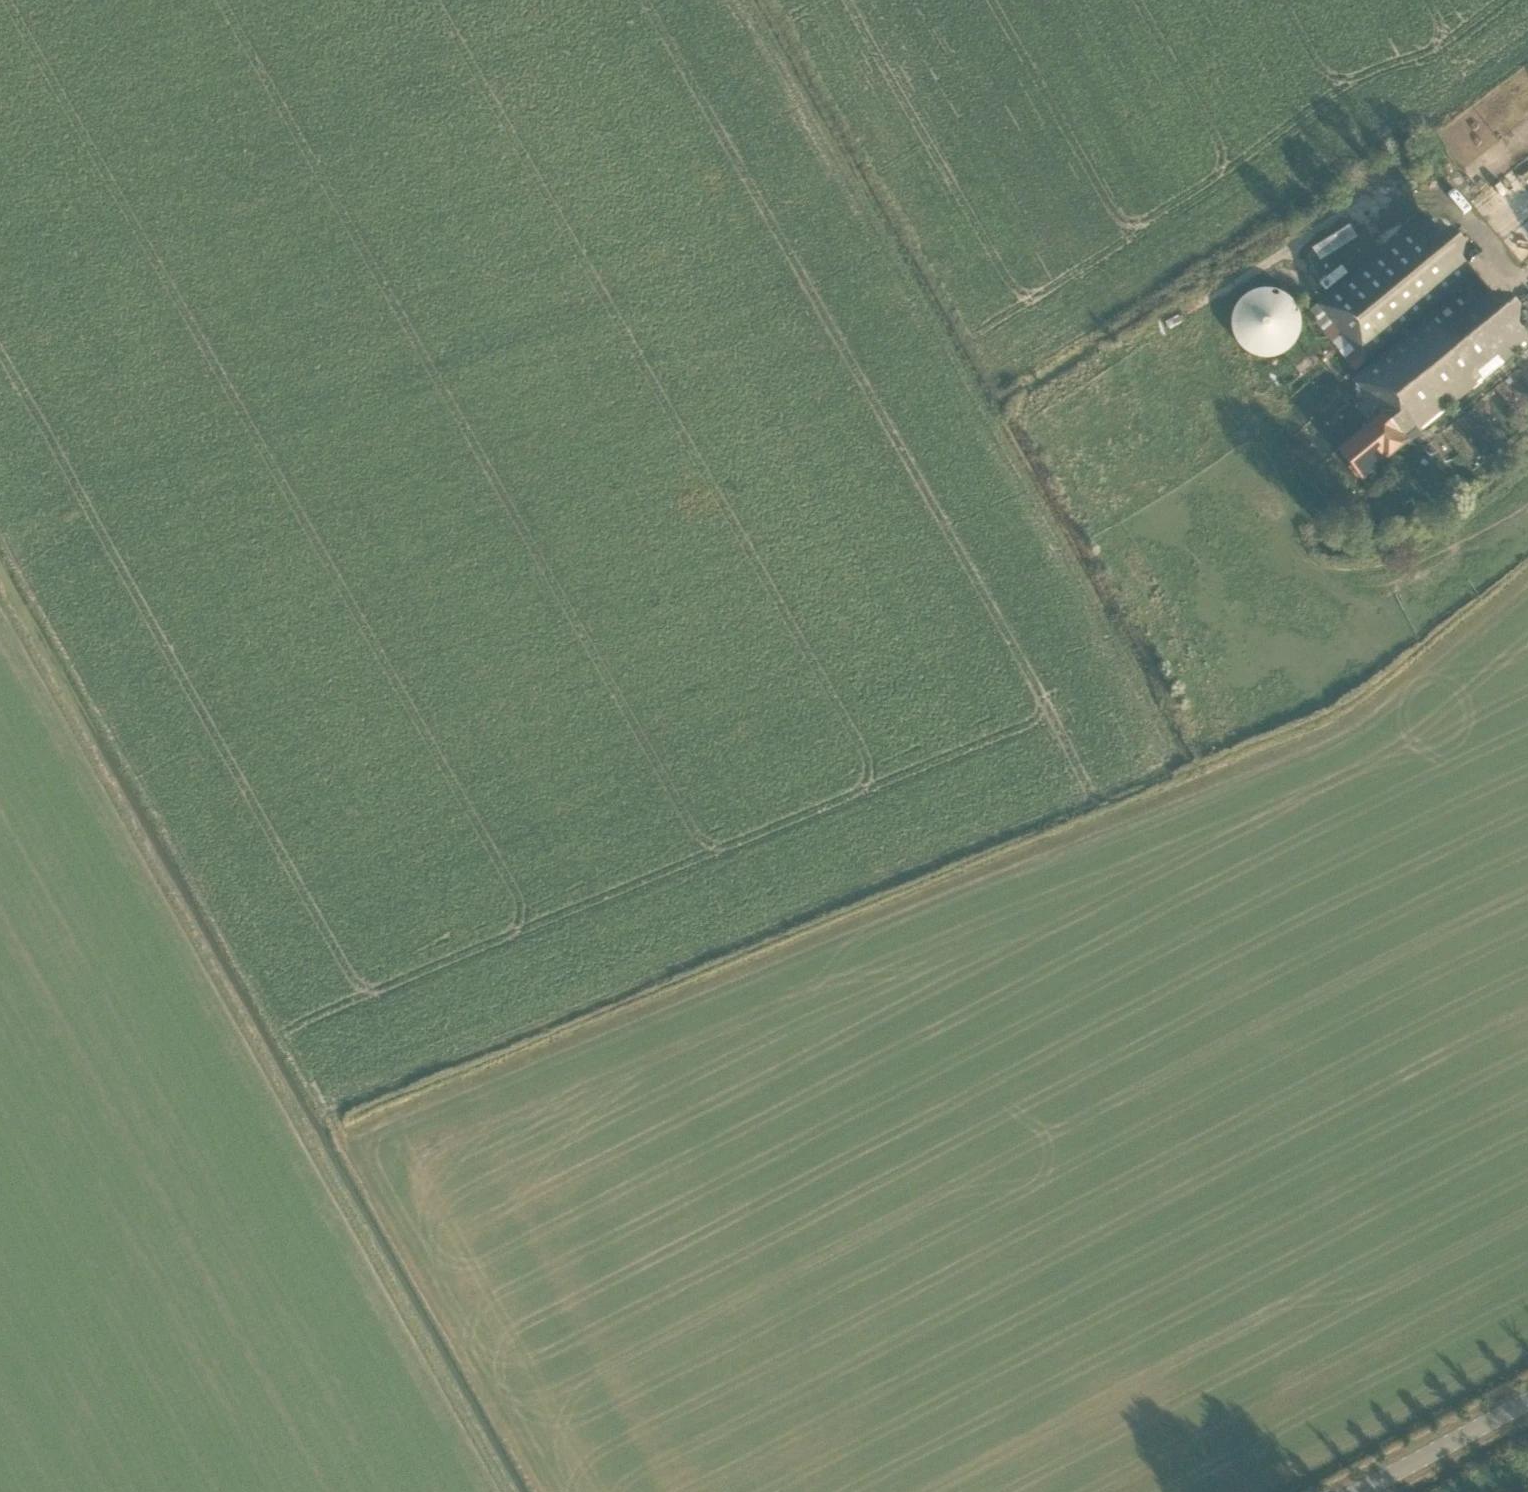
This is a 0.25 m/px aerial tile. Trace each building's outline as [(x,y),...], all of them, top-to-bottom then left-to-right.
[(1423,215),(1315,305),(1308,310),(1358,370),(1350,376),(1382,414),(1335,452),(1357,478),(1404,439),(1397,431),(1408,422),(1416,431),(1526,340),(1423,215)] [(1275,289),(1266,288),(1257,289),(1251,291),(1246,294),(1241,298),(1238,303),(1234,308),(1232,317),(1231,323),(1232,329),(1233,335),(1236,340),(1241,348),(1246,352),(1254,356),(1260,357),(1266,358),(1272,357),(1278,356),(1284,353),(1291,348),(1295,343),(1298,338),(1300,332),(1301,323),(1300,317),(1299,311),(1295,303),(1291,298),(1286,294),(1281,291),(1275,289)]
